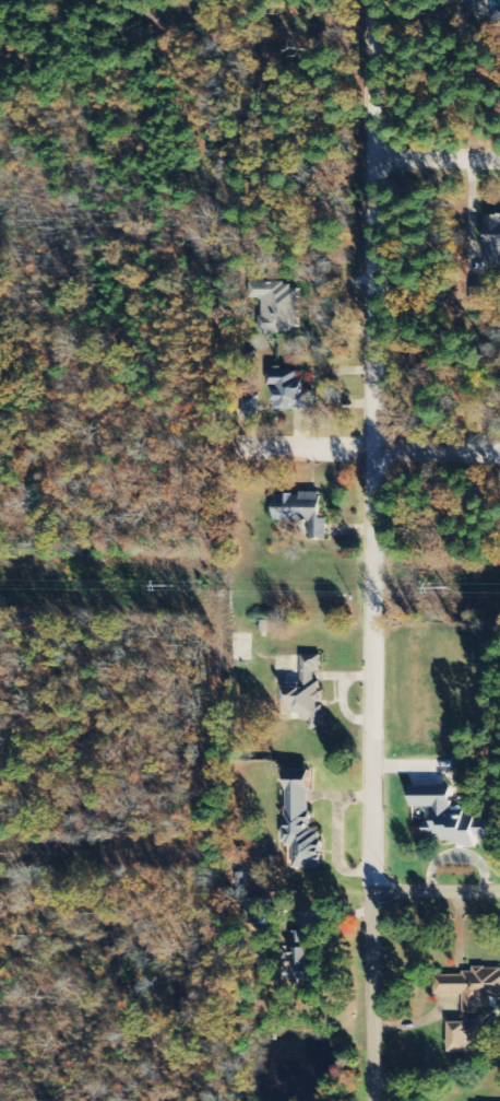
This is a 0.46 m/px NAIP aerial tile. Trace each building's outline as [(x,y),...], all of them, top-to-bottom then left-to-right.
[(485,216),(486,269),(499,269),(499,216),(485,216)] [(296,290),(288,290),(288,283),(247,283),(247,299),(257,299),(257,332),(295,332),(296,290)] [(272,410),(314,411),(314,393),(301,393),(301,373),(265,372),(265,387),(272,387),(272,410)] [(327,540),(327,520),(320,520),(320,495),(273,495),(273,522),(309,522),(309,540),(327,540)] [(301,684),(287,685),(287,713),(300,713),(300,722),(309,721),(309,730),(321,730),(319,655),(301,656),(301,684)] [(321,868),(320,830),(309,830),(309,779),(283,779),(284,845),(289,845),(289,869),(321,868)] [(453,787),(411,787),(411,808),(433,808),(433,824),(424,824),(424,842),(477,843),(477,838),(490,838),(490,815),(453,815),(453,787)] [(311,932),(292,932),(292,982),(311,983),(311,932)] [(473,969),(473,975),(435,975),(435,995),(463,995),(463,1015),(478,1015),(478,1008),(491,1008),(491,998),(499,998),(499,968),(473,969)] [(448,1053),(468,1053),(468,1042),(479,1042),(479,1023),(449,1023),(448,1053)]
